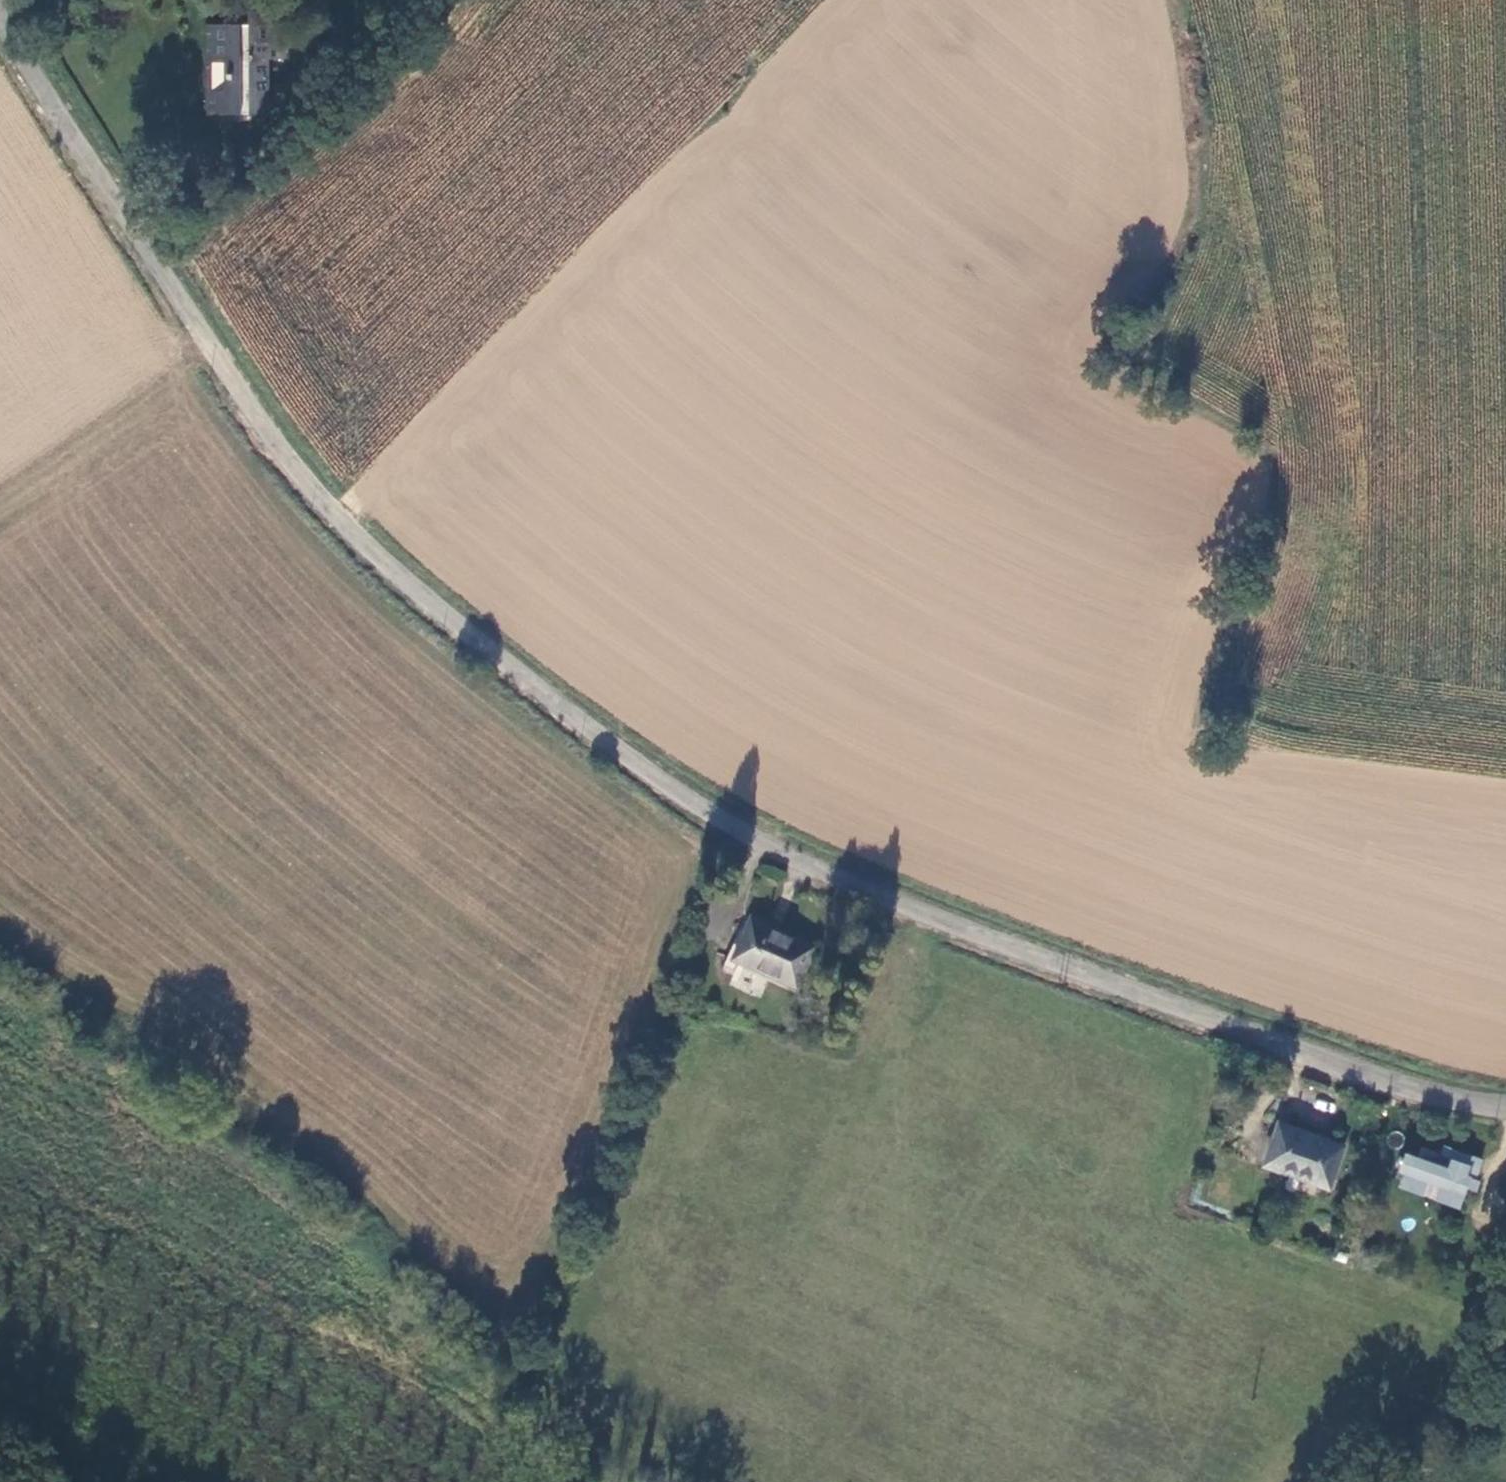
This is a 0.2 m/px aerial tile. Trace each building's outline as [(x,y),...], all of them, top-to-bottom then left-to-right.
[(279,3),(249,3),(249,17),(217,17),(218,110),(271,109),(270,51),(280,51),(279,3)] [(218,110),(217,17),(207,17),(209,110),(218,110)] [(811,940),(746,915),(730,957),(795,982),(811,940)] [(1339,1151),(1278,1126),(1261,1167),(1322,1192),(1339,1151)] [(1477,1158),(1437,1144),(1432,1159),(1408,1150),(1404,1161),(1393,1158),(1391,1163),(1394,1164),(1392,1168),(1400,1171),(1394,1188),(1417,1196),(1422,1181),(1434,1186),(1429,1201),(1454,1209),(1462,1186),(1467,1188),(1477,1158)]
